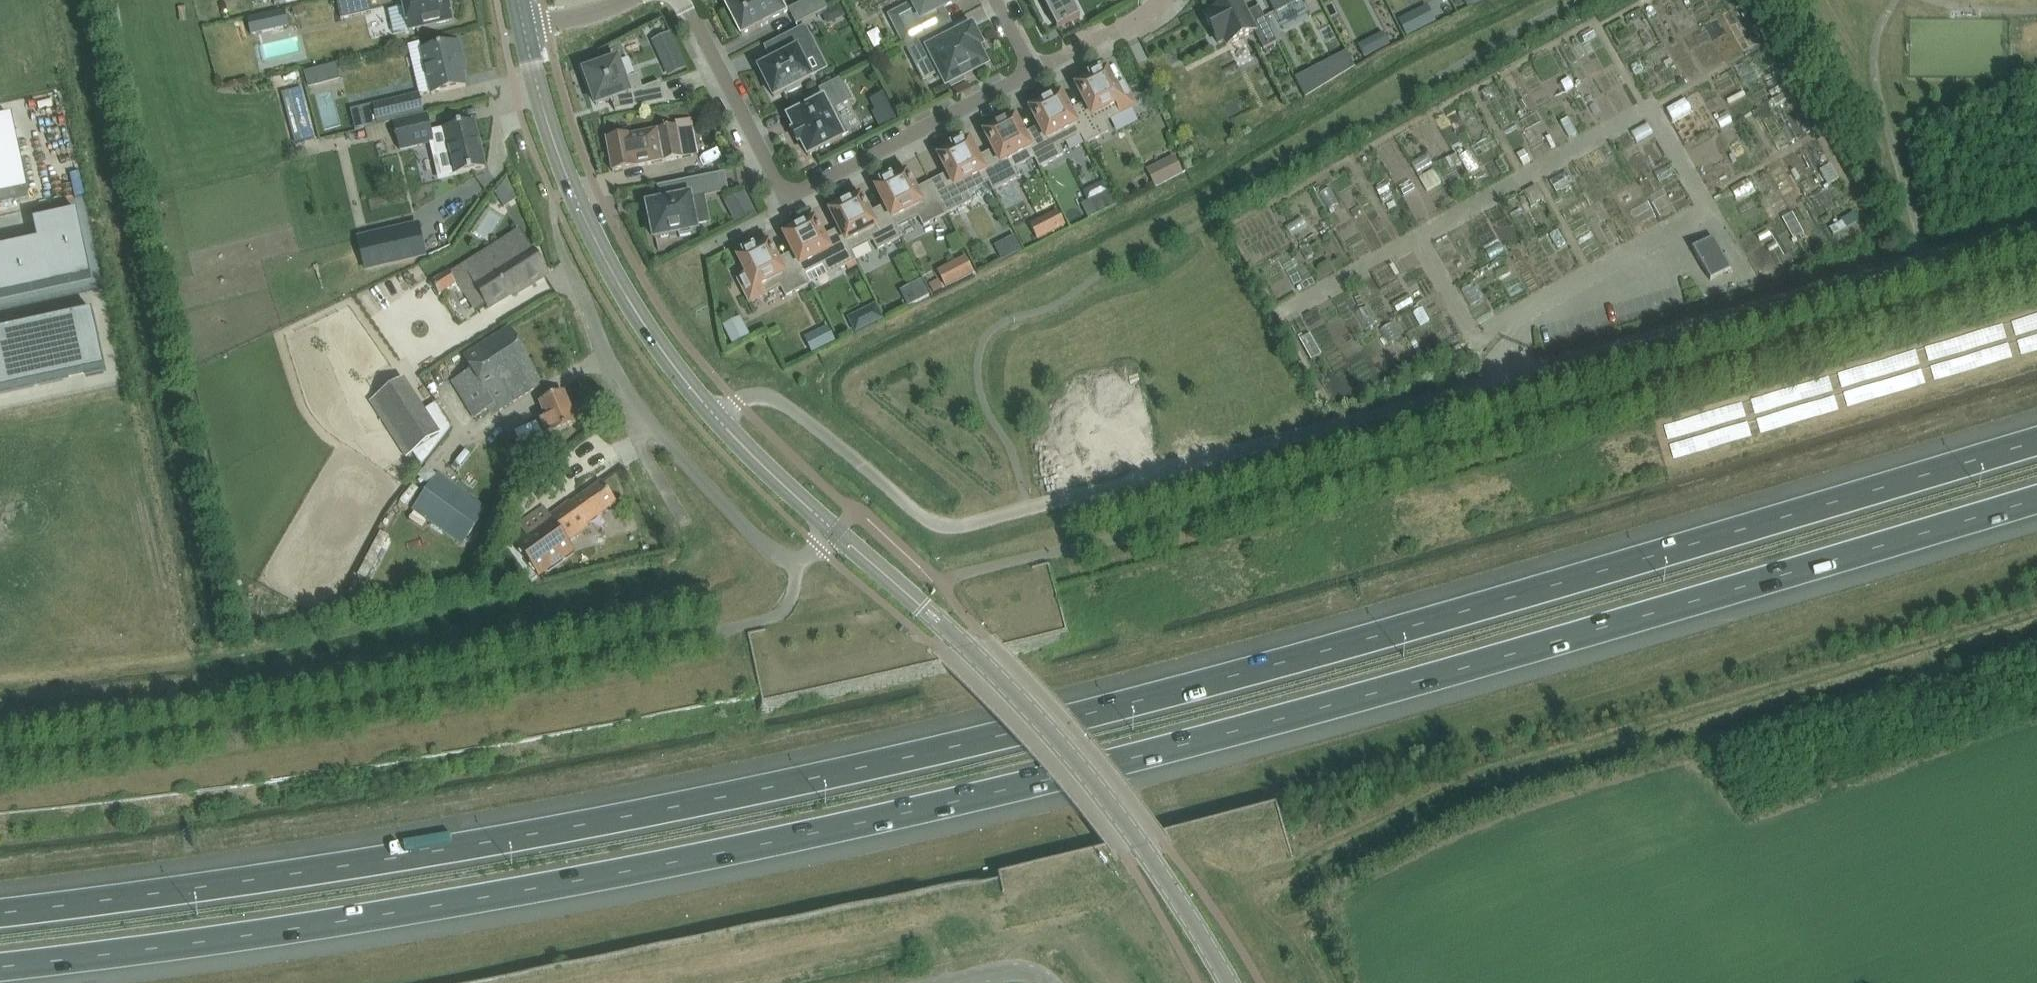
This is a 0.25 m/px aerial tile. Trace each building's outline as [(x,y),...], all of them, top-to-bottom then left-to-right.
[(341,20),(353,17),(351,9),(370,4),(369,0),(336,0),(341,20)] [(388,10),(393,34),(409,30),(409,31),(452,21),(447,0),(402,0),(403,7),(388,10)] [(742,35),(757,27),(757,28),(772,21),(771,20),(784,13),(778,0),(739,0),(727,6),(742,35)] [(796,25),(828,9),(824,0),(807,0),(788,10),(796,25)] [(905,44),(942,25),(936,12),(946,6),(952,2),(953,3),(957,1),(957,0),(912,0),(914,4),(896,13),(901,24),(903,27),(899,29),(897,26),(896,27),(905,44)] [(1071,0),(1042,0),(1057,29),(1080,17),(1071,0)] [(1263,17),(1251,23),(1240,0),(1238,0),(1205,17),(1219,44),(1224,41),(1226,46),(1254,32),(1263,50),(1277,43),(1263,17)] [(1275,13),(1300,0),(1268,0),(1275,13)] [(1409,16),(1399,21),(1407,35),(1416,30),(1409,16)] [(816,50),(804,28),(766,48),(776,67),(762,75),(773,97),(787,90),(789,93),(799,88),(797,85),(811,78),(801,58),(816,50)] [(962,77),(986,66),(977,48),(980,46),(971,28),(942,43),(935,30),(906,44),(917,67),(933,59),(946,85),(950,84),(952,87),(964,81),(962,77)] [(458,43),(422,52),(432,94),(466,86),(460,62),(462,58),(458,43)] [(680,56),(664,64),(669,77),(686,69),(680,56)] [(615,111),(666,101),(660,83),(643,89),(638,75),(624,80),(617,61),(585,72),(596,105),(613,99),(615,105),(613,105),(615,111)] [(336,64),(304,72),(309,88),(340,80),(336,64)] [(1782,81),(1797,73),(1792,64),(1777,72),(1782,81)] [(1322,66),(1299,78),(1309,96),(1330,82),(1322,66)] [(1087,108),(1071,115),(1081,133),(1079,134),(1085,145),(1110,132),(1105,121),(1135,106),(1125,87),(1117,91),(1107,71),(1102,74),(1100,69),(1087,76),(1089,80),(1076,87),(1087,108)] [(792,134),(793,135),(796,133),(801,141),(797,143),(798,144),(801,143),(808,156),(843,139),(842,137),(847,134),(840,122),(835,124),(829,112),(852,100),(841,78),(790,104),(791,105),(797,102),(802,111),(788,118),(795,132),(792,134)] [(1041,131),(1026,139),(1035,157),(1034,158),(1039,168),(1064,155),(1059,145),(1079,134),(1081,133),(1071,115),(1061,95),(1058,96),(1056,91),(1042,98),(1045,103),(1030,110),(1041,131)] [(359,119),(353,120),(356,130),(362,129),(377,125),(377,126),(384,125),(393,123),(424,115),(419,94),(372,105),(357,108),(359,119)] [(464,100),(449,103),(451,114),(466,111),(464,100)] [(424,115),(393,123),(400,150),(429,143),(432,142),(441,178),(454,175),(456,175),(474,171),(485,168),(474,121),(443,129),(443,130),(432,133),(427,114),(424,115)] [(980,162),(989,180),(988,181),(993,191),(1018,179),(1013,168),(1034,158),(1035,157),(1026,139),(1015,118),(1012,120),(1010,115),(996,122),(999,126),(984,134),(995,155),(980,162)] [(0,123),(0,202),(28,196),(13,121),(0,123)] [(608,139),(607,139),(613,171),(613,172),(615,172),(625,170),(648,165),(663,162),(693,156),(687,123),(608,139)] [(949,178),(933,186),(948,215),(972,202),(967,191),(988,181),(989,180),(980,162),(969,142),(965,144),(962,139),(949,146),(951,151),(939,157),(949,178)] [(1439,185),(1455,176),(1439,148),(1424,157),(1431,169),(1430,169),(1439,185)] [(1174,157),(1147,170),(1155,187),(1182,173),(1174,157)] [(876,189),(887,210),(896,228),(897,227),(918,217),(923,227),(948,215),(933,186),(917,194),(906,173),(894,180),(891,175),(878,182),(880,187),(876,189)] [(690,199),(703,196),(700,180),(659,188),(662,203),(648,206),(654,239),(678,234),(679,237),(693,235),(692,231),(696,230),(690,199)] [(507,182),(495,196),(505,211),(518,203),(507,182)] [(1109,191),(1081,205),(1088,219),(1116,206),(1109,191)] [(830,212),(841,233),(850,251),(851,251),(872,240),(877,250),(902,238),(897,227),(896,228),(887,210),(871,218),(861,197),(846,204),(844,200),(831,206),(833,211),(830,212)] [(1042,217),(1051,234),(1080,218),(1072,202),(1042,217)] [(77,212),(33,222),(38,241),(0,249),(0,298),(91,278),(77,212)] [(784,236),(795,257),(804,275),(805,274),(826,263),(831,274),(857,261),(851,251),(850,251),(841,233),(825,241),(815,220),(800,228),(798,223),(785,230),(787,235),(784,236)] [(385,234),(359,240),(366,269),(392,263),(425,256),(417,226),(385,234)] [(1006,239),(1015,255),(1036,243),(1027,227),(1006,239)] [(1773,251),(1793,239),(1788,231),(1768,243),(1773,251)] [(1713,237),(1692,248),(1710,281),(1731,269),(1713,237)] [(738,259),(747,275),(748,279),(740,283),(750,302),(780,287),(786,297),(811,285),(805,274),(804,275),(795,257),(779,265),(769,244),(756,250),(754,246),(740,252),(743,257),(738,259)] [(505,253),(468,277),(489,309),(518,291),(519,292),(548,274),(531,247),(510,260),(505,253)] [(1587,248),(1574,255),(1579,265),(1592,258),(1587,248)] [(944,285),(987,268),(980,249),(949,262),(952,271),(940,276),(944,285)] [(449,273),(431,284),(440,297),(457,286),(449,273)] [(921,278),(911,288),(923,300),(933,291),(921,278)] [(860,311),(868,326),(893,312),(885,297),(860,311)] [(0,331),(0,392),(111,368),(98,310),(0,331)] [(742,332),(759,324),(752,311),(736,319),(742,332)] [(824,346),(848,334),(840,318),(816,330),(824,346)] [(453,381),(476,418),(495,406),(499,412),(543,384),(509,329),(464,358),(471,370),(453,381)] [(402,380),(377,397),(413,453),(415,452),(439,436),(402,380)] [(538,417),(546,436),(576,424),(563,392),(540,402),(545,414),(538,417)] [(465,450),(467,464),(482,463),(481,449),(465,450)] [(436,477),(415,506),(464,542),(485,512),(436,477)] [(582,488),(574,494),(578,499),(571,504),(570,502),(550,516),(544,506),(518,524),(524,534),(513,541),(539,577),(575,551),(568,541),(588,527),(586,525),(617,503),(601,482),(586,493),(582,488)] [(372,841),(349,842),(350,852),(373,851),(372,841)]
